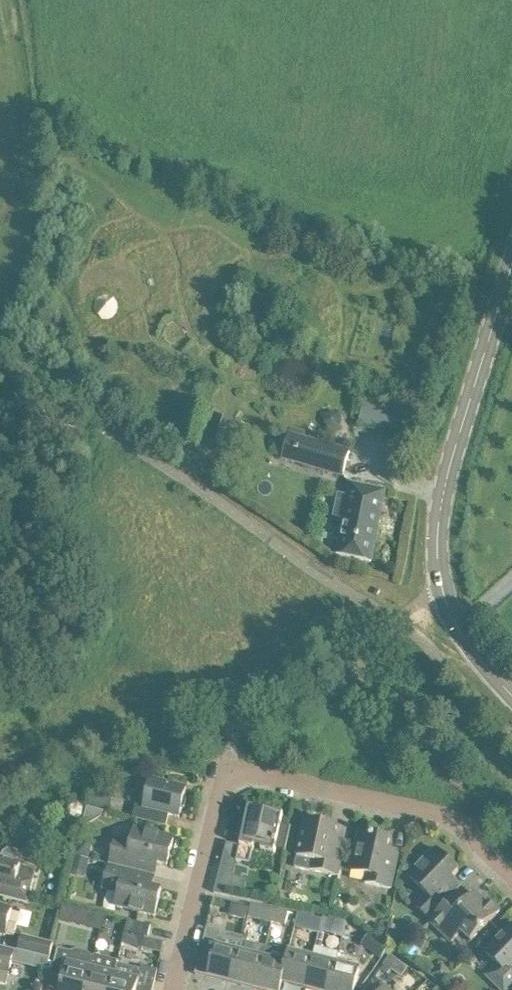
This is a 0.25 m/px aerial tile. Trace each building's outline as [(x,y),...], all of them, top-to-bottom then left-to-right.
[(287,433),(278,431),(273,454),(282,456),(287,433)] [(289,432),(281,459),(343,477),(351,450),(289,432)] [(344,518),(341,535),(336,555),(371,562),(386,491),(351,484),(349,497),(339,495),(334,516),(344,518)] [(186,788),(151,779),(144,807),(136,805),(133,818),(167,826),(169,815),(179,817),(181,809),(185,807),(187,799),(184,795),(186,788)] [(283,814),(270,811),(249,807),(246,820),(240,818),(236,835),(242,837),(237,861),(250,864),(254,849),(275,853),(276,849),(286,851),(291,827),(281,824),(283,814)] [(297,857),(295,866),(311,870),(338,876),(342,860),(346,840),(334,838),(337,826),(332,825),(305,819),(301,839),(297,857)] [(110,864),(143,872),(155,875),(157,863),(167,866),(174,838),(135,829),(132,843),(116,839),(110,864)] [(359,831),(355,851),(351,870),(367,874),(365,882),(390,888),(391,884),(398,851),(387,849),(389,838),(359,831)] [(436,849),(435,851),(432,848),(422,859),(424,862),(409,877),(427,894),(416,906),(429,918),(454,892),(445,884),(458,871),(436,849)] [(28,904),(34,881),(18,877),(21,865),(18,864),(19,859),(19,857),(19,856),(19,855),(18,854),(17,853),(17,852),(16,851),(14,850),(13,849),(11,849),(9,849),(8,850),(6,850),(4,852),(3,853),(3,854),(2,856),(1,860),(0,859),(0,896),(28,904)] [(155,875),(143,872),(110,864),(104,889),(119,892),(116,906),(155,916),(161,889),(152,886),(155,875)] [(217,879),(214,893),(229,896),(236,866),(235,866),(234,869),(221,866),(217,879)] [(458,893),(445,908),(432,923),(452,942),(462,931),(471,941),(500,911),(488,899),(485,902),(475,893),(467,901),(458,893)] [(63,904),(59,920),(70,922),(73,906),(63,904)] [(246,919),(249,907),(233,904),(230,915),(246,919)] [(272,922),(275,909),(251,904),(248,917),(272,922)] [(9,922),(12,908),(0,906),(0,935),(5,936),(6,934),(14,936),(17,924),(9,922)] [(272,922),(286,925),(289,912),(275,909),(272,922)] [(320,931),(323,919),(298,914),(295,927),(319,934),(320,931)] [(324,914),(323,919),(320,931),(342,937),(347,920),(324,914)] [(151,926),(132,921),(128,920),(125,932),(148,938),(151,926)] [(501,989),(509,989),(511,987),(511,927),(500,939),(486,953),(497,964),(486,976),(501,989)] [(240,953),(235,951),(217,947),(221,931),(207,928),(195,974),(223,981),(223,979),(232,981),(240,953)] [(125,932),(122,944),(145,949),(148,938),(125,932)] [(23,935),(19,950),(50,958),(54,943),(23,935)] [(376,938),(369,948),(382,957),(389,947),(376,938)] [(255,989),(266,946),(243,940),(240,953),(232,981),(241,983),(241,985),(255,989)] [(6,985),(9,973),(12,963),(12,961),(14,953),(15,949),(0,946),(0,983),(6,985)] [(283,981),(290,953),(266,946),(255,989),(259,989),(280,989),(283,981)] [(91,967),(94,957),(91,956),(90,954),(88,953),(86,952),(79,950),(76,950),(74,951),(72,951),(58,948),(51,975),(63,978),(60,989),(86,989),(91,967)] [(290,985),(305,989),(312,958),(290,953),(283,981),(291,983),(290,985)] [(391,970),(398,960),(391,955),(384,965),(391,970)] [(312,958),(305,989),(308,989),(329,989),(336,964),(312,958)] [(158,970),(142,966),(141,969),(117,963),(114,973),(110,989),(153,989),(158,970)] [(336,964),(329,989),(355,989),(360,970),(336,964)] [(114,973),(91,967),(86,989),(110,989),(114,973)]
